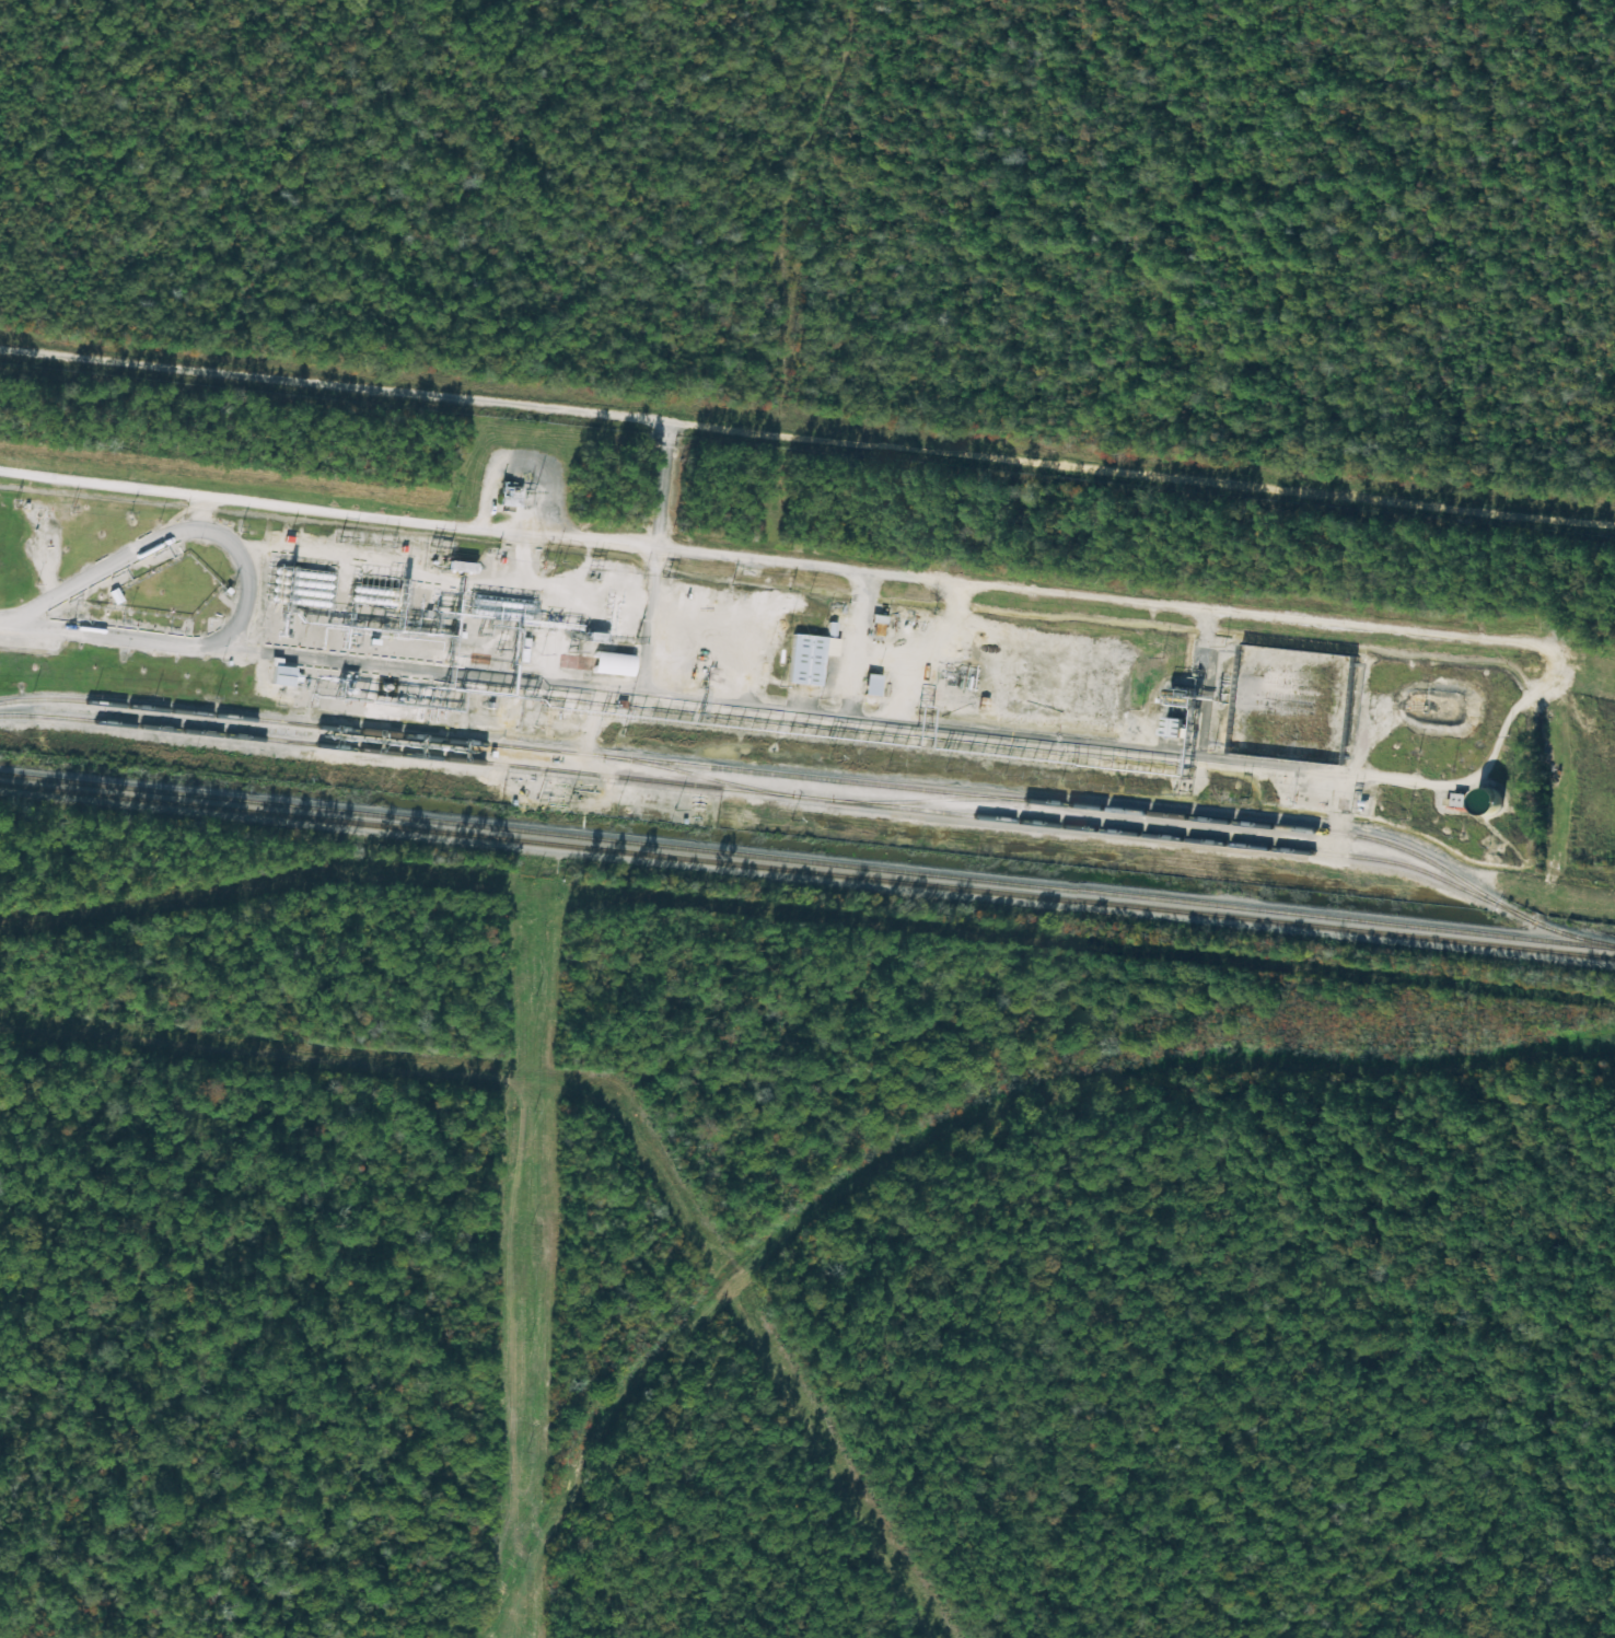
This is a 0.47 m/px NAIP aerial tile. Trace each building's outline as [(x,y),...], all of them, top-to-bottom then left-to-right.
[(513,507),(514,484),(493,483),(491,506),(513,507)] [(814,688),(781,684),(788,634),(821,638),(814,688)] [(570,671),(628,674),(629,655),(600,653),(600,656),(571,654),(570,671)] [(264,665),(284,667),(282,684),(262,682),(264,665)] [(1383,725),(1370,724),(1372,705),(1385,706),(1383,725)] [(1155,735),(1157,719),(1176,720),(1175,736),(1155,735)]
